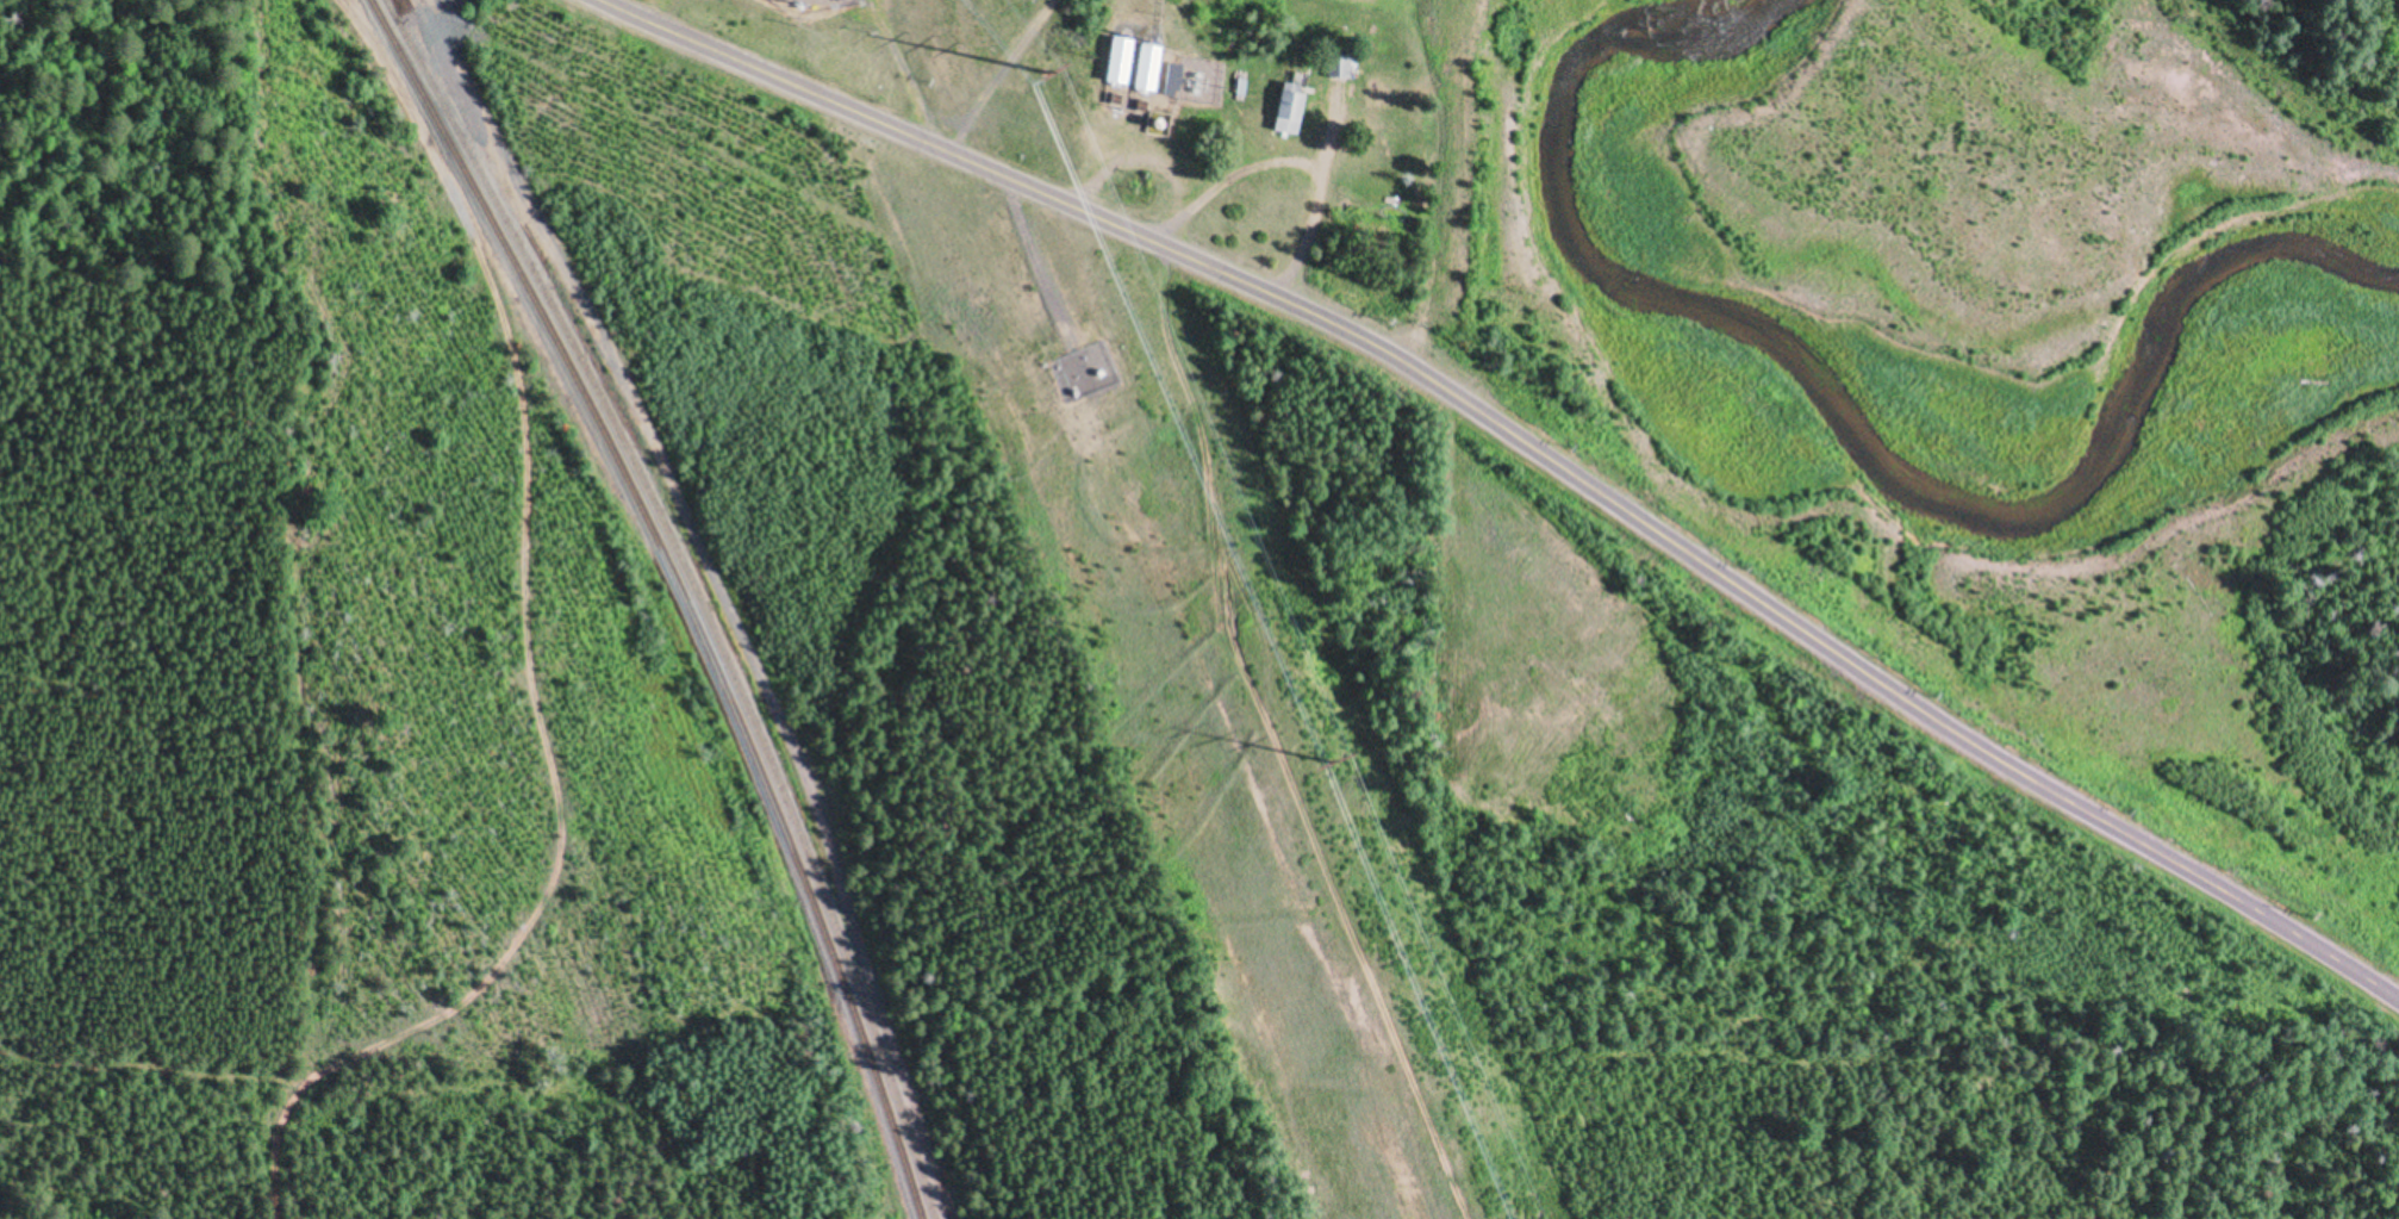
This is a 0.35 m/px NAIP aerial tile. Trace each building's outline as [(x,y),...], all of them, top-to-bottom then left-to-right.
[(1162,50),(1109,41),(1101,87),(1154,95),(1162,50)] [(1336,61),(1333,80),(1353,83),(1357,64),(1336,61)] [(1163,99),(1183,99),(1183,67),(1163,67),(1163,99)] [(1300,137),(1307,97),(1284,93),(1278,133),(1300,137)] [(1048,369),(1098,348),(1115,387),(1066,409),(1048,369)]
